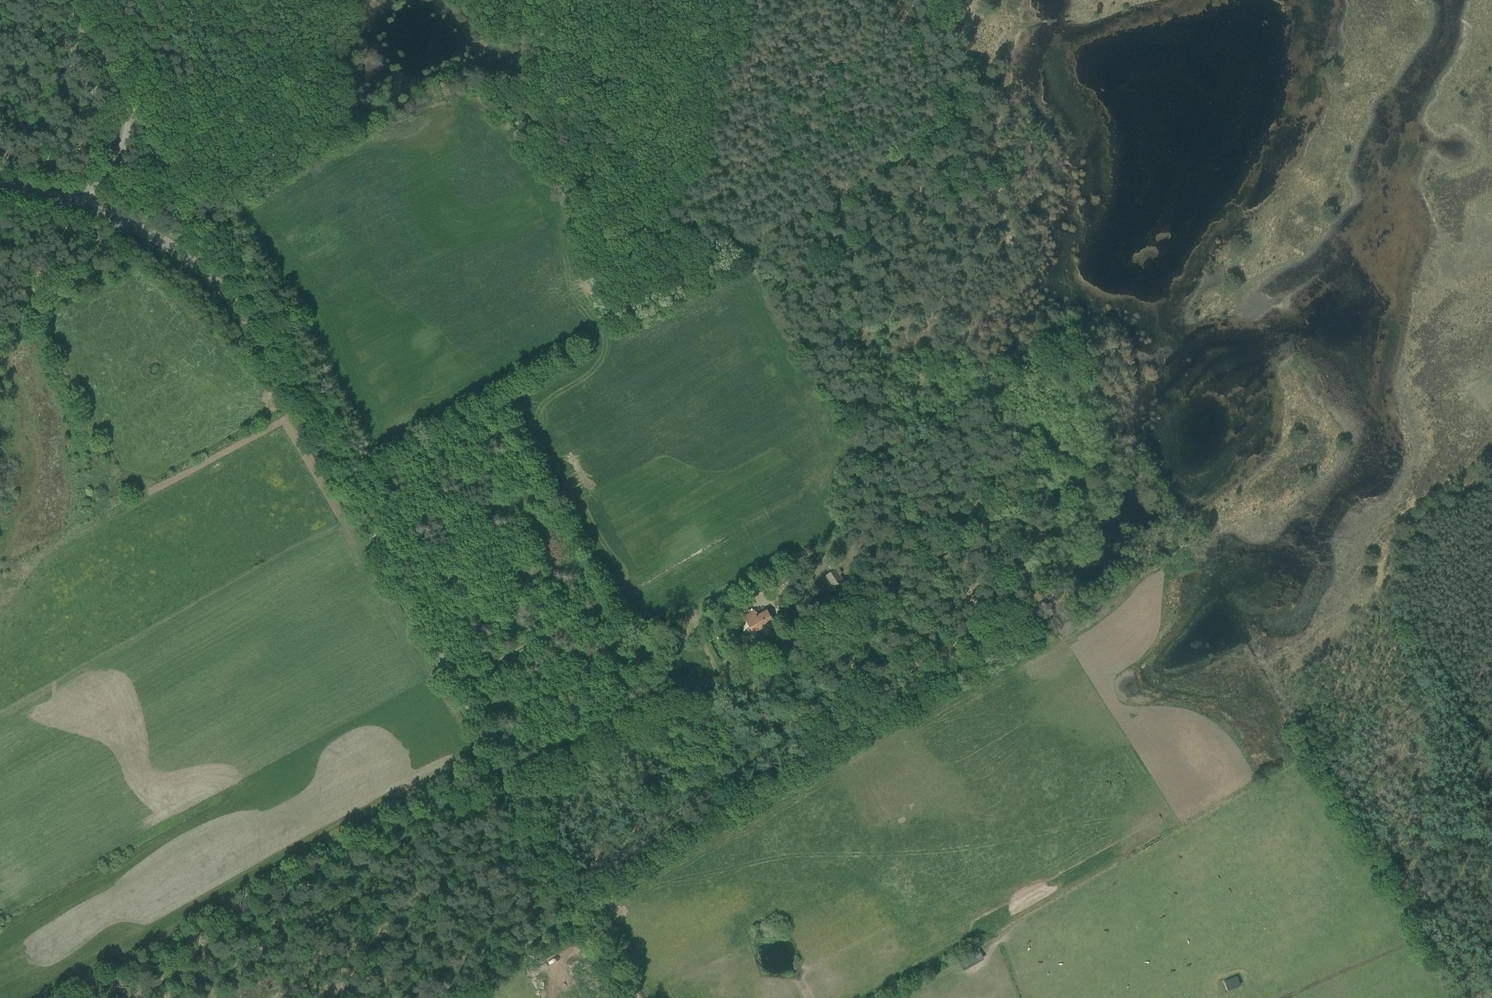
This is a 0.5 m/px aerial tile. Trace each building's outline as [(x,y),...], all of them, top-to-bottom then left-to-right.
[(842,574),(836,565),(835,563),(829,566),(832,572),(826,575),(834,587),(844,581),(840,575),(842,574)] [(755,610),(747,615),(743,617),(748,624),(753,633),(773,621),(767,610),(758,616),(755,610)] [(958,958),(963,968),(983,959),(978,948),(958,958)] [(1240,985),(1237,975),(1223,979),(1226,989),(1240,985)]
